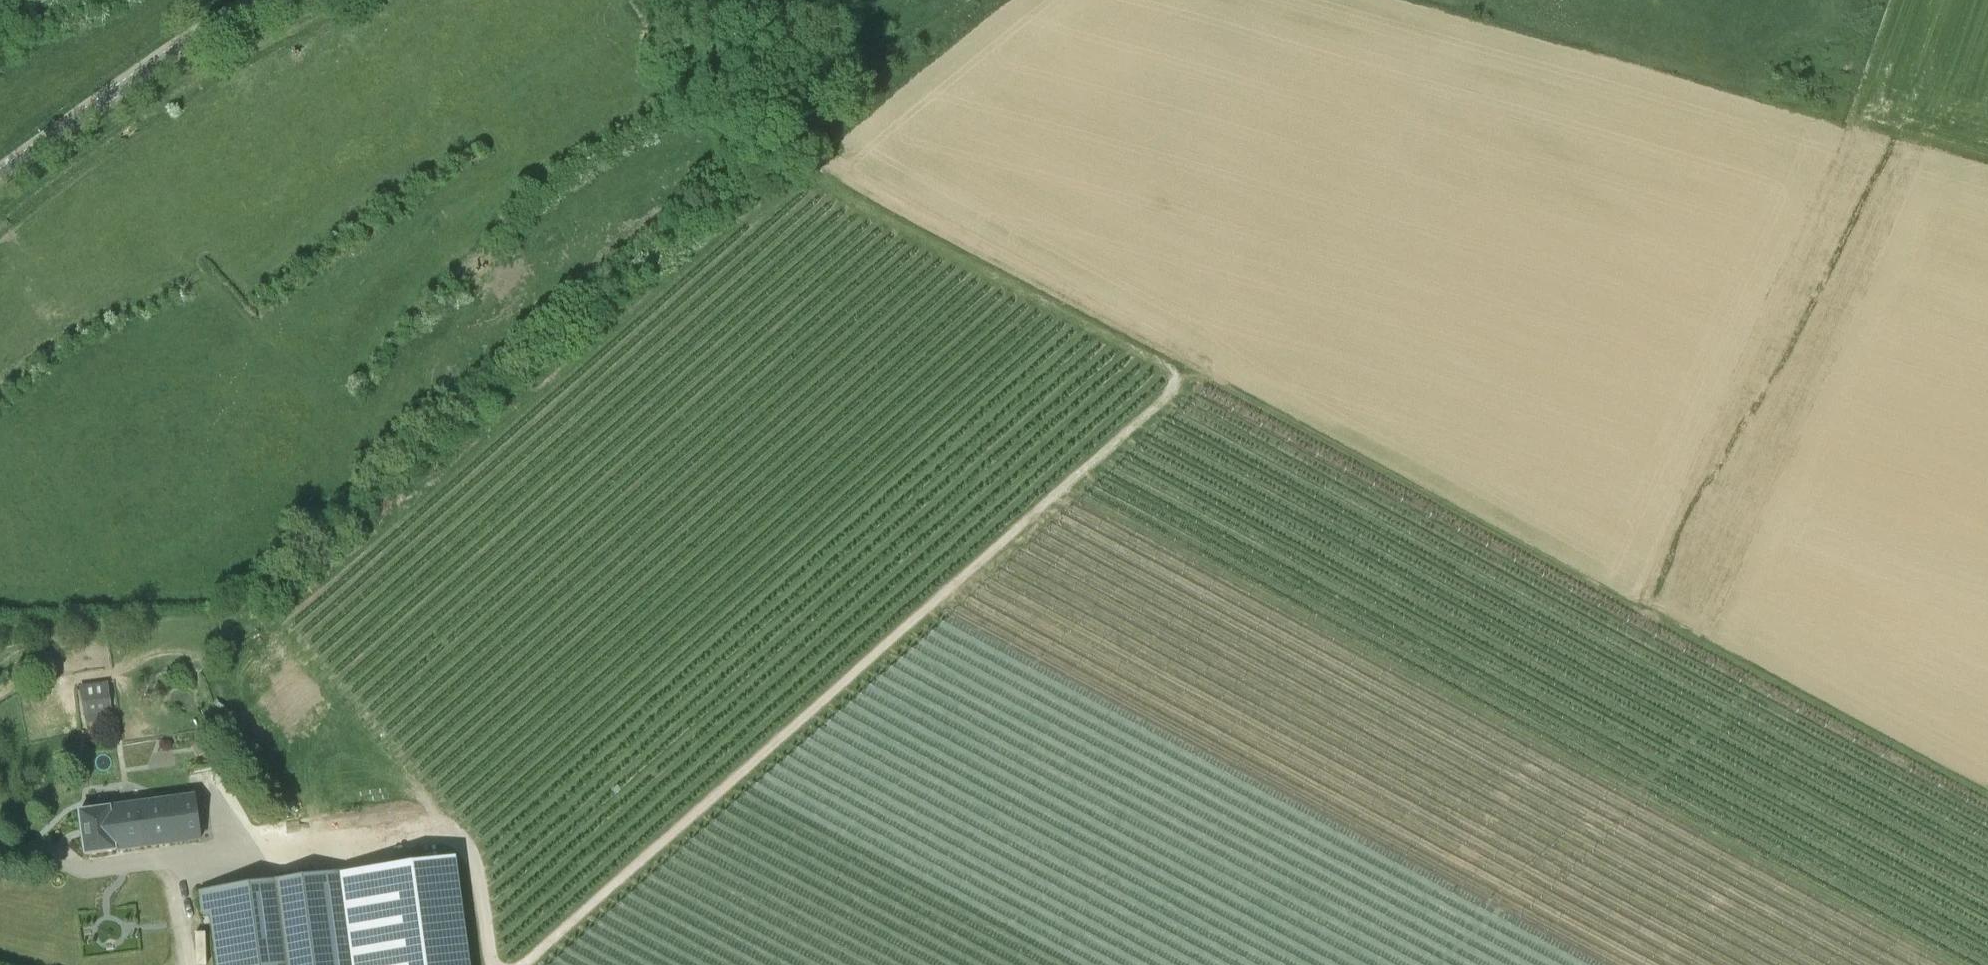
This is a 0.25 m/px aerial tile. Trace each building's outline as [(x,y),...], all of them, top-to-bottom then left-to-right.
[(79,686),(83,716),(111,712),(107,682),(79,686)] [(211,750),(204,736),(193,742),(200,756),(211,750)] [(201,839),(195,797),(79,812),(85,855),(201,839)] [(456,859),(345,872),(345,871),(199,890),(202,915),(210,914),(217,964),(470,964),(456,859)]
